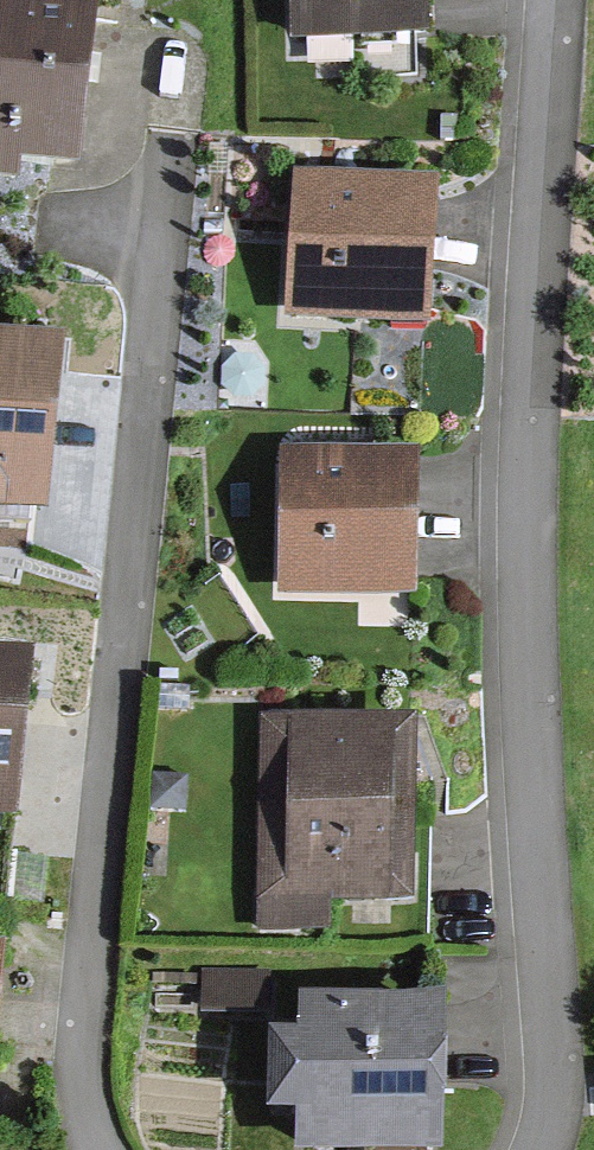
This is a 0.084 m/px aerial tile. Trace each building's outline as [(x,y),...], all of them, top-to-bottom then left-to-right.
[(412,0),(284,0),(283,36),(410,42),(412,0)] [(87,27),(0,20),(0,164),(76,170),(87,27)] [(417,341),(422,187),(297,183),(292,337),(417,341)] [(54,358),(0,353),(0,518),(39,521),(54,358)] [(404,612),(410,463),(285,458),(279,607),(404,612)] [(16,670),(0,669),(0,822),(4,823),(16,670)] [(404,915),(405,737),(268,736),(268,914),(404,915)] [(419,1012),(291,1010),(290,1149),(417,1149),(419,1012)]
